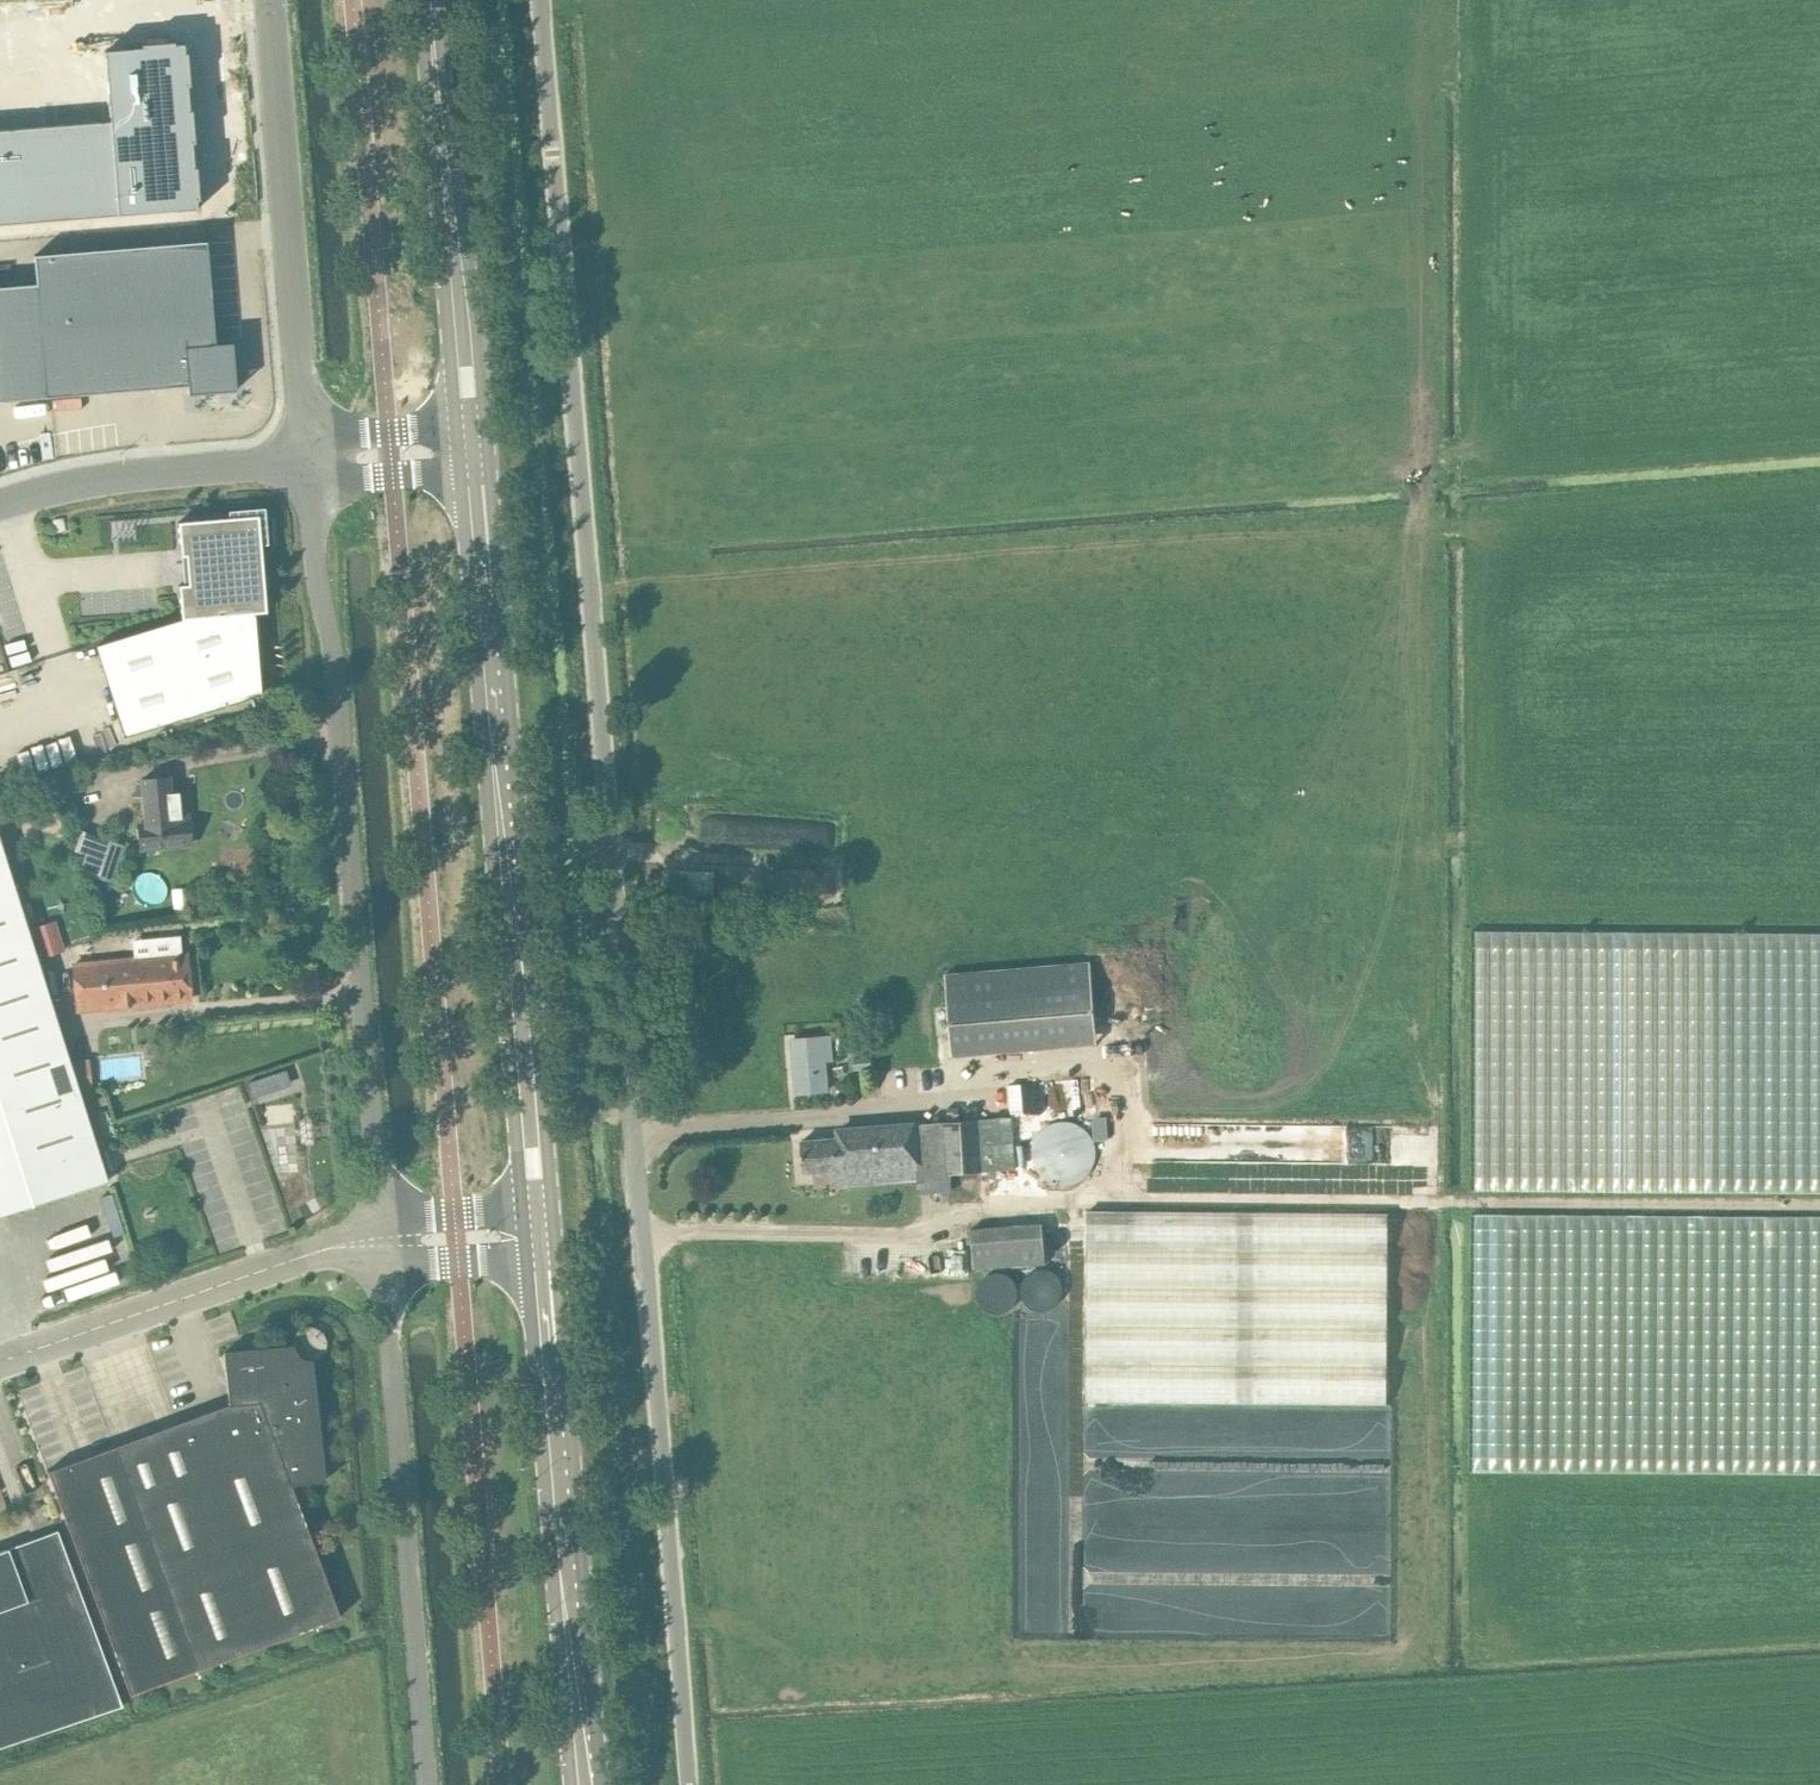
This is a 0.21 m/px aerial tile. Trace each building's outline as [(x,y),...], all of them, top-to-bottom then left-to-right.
[(195,204),(181,37),(101,46),(106,118),(0,127),(0,220),(195,204)] [(36,284),(45,397),(187,385),(188,394),(194,394),(236,390),(232,348),(233,348),(232,342),(215,343),(207,241),(34,255),(36,284)] [(45,397),(36,284),(0,287),(0,401),(45,397)] [(260,694),(253,613),(264,612),(256,515),(176,522),(179,557),(183,556),(186,585),(176,586),(179,619),(93,646),(122,737),(260,694)] [(171,791),(169,776),(141,778),(141,782),(136,782),(133,798),(142,797),(145,824),(137,824),(139,849),(188,844),(186,820),(188,820),(186,789),(171,791)] [(117,883),(128,847),(81,831),(75,850),(85,854),(80,871),(96,877),(117,883)] [(108,1179),(0,839),(0,1214),(108,1179)] [(54,920),(32,927),(42,958),(64,951),(54,920)] [(1507,1002),(1512,1012),(1511,1013),(1513,1012),(1514,1014),(1514,1011),(1534,998),(1546,1016),(1555,1005),(1570,1028),(1587,1009),(1587,1013),(1618,994),(1606,975),(1629,975),(1629,967),(1688,930),(1480,927),(1479,1002),(1507,1002)] [(185,953),(73,963),(77,1009),(190,998),(185,953)] [(951,1054),(1096,1042),(1089,960),(944,973),(951,1054)] [(830,1035),(791,1039),(796,1092),(828,1089),(825,1058),(832,1058),(830,1035)] [(836,1185),(918,1179),(919,1194),(952,1193),(951,1174),(1016,1170),(1013,1117),(918,1123),(917,1120),(835,1126),(836,1136),(800,1139),(803,1172),(835,1170),(836,1185)] [(1066,1184),(1074,1181),(1082,1178),(1088,1172),(1093,1165),(1095,1157),(1096,1149),(1095,1141),(1091,1134),(1087,1128),(1080,1123),(1072,1120),(1063,1120),(1056,1120),(1049,1123),(1043,1127),(1037,1133),(1034,1139),(1032,1146),(1032,1152),(1033,1160),(1036,1166),(1040,1172),(1046,1178),(1053,1182),(1066,1184)] [(1387,1404),(1388,1214),(1088,1211),(1086,1402),(1387,1404)] [(1043,1221),(971,1227),(975,1269),(1045,1263),(1043,1221)] [(1041,1310),(1043,1310),(1046,1310),(1048,1309),(1050,1308),(1053,1307),(1055,1306),(1057,1303),(1059,1301),(1060,1299),(1061,1297),(1062,1295),(1063,1292),(1063,1291),(1063,1288),(1062,1286),(1062,1283),(1061,1281),(1060,1279),(1058,1277),(1057,1275),(1054,1273),(1052,1271),(1049,1270),(1047,1269),(1044,1269),(1042,1269),(1039,1269),(1037,1269),(1035,1270),(1032,1271),(1029,1273),(1026,1276),(1025,1278),(1024,1280),(1023,1282),(1022,1285),(1021,1288),(1021,1291),(1022,1293),(1022,1294),(1023,1297),(1024,1299),(1024,1300),(1026,1302),(1028,1305),(1030,1307),(1032,1308),(1036,1309),(1038,1310),(1041,1310)] [(995,1313),(999,1313),(1003,1313),(1006,1312),(1008,1310),(1010,1309),(1012,1307),(1014,1305),(1015,1303),(1016,1302),(1017,1300),(1018,1298),(1018,1294),(1018,1291),(1018,1289),(1017,1287),(1016,1284),(1015,1282),(1014,1280),(1012,1278),(1010,1276),(1008,1275),(1006,1274),(1004,1273),(1001,1272),(999,1272),(996,1272),(994,1272),(992,1273),(988,1274),(986,1276),(984,1277),(982,1279),(981,1281),(979,1283),(978,1285),(978,1286),(977,1289),(977,1291),(977,1294),(977,1295),(978,1298),(978,1299),(979,1301),(980,1303),(981,1305),(983,1307),(985,1309),(987,1310),(990,1312),(993,1313),(995,1313)] [(325,1480),(312,1359),(316,1358),(319,1357),(322,1354),(324,1351),(325,1348),(327,1344),(327,1340),(326,1337),(324,1333),(321,1330),(318,1328),(315,1326),(311,1325),(307,1325),(304,1326),(301,1327),(298,1329),(295,1332),(293,1336),(292,1340),(292,1343),(246,1348),(223,1351),(229,1403),(178,1421),(111,1446),(47,1470),(130,1693),(197,1668),(340,1616),(291,1484),(325,1480)] [(122,1704),(57,1529),(19,1543),(0,1550),(0,1746),(122,1704)]
